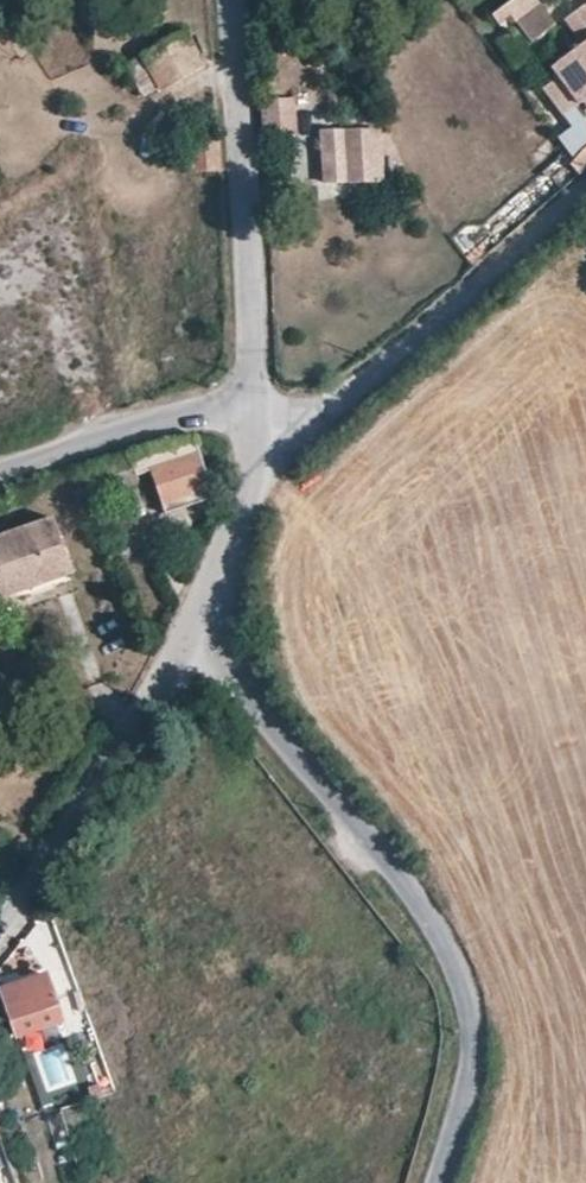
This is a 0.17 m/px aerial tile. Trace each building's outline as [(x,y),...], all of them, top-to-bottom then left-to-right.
[(515,16),(529,36),(553,19),(540,0),(537,0),(515,16)] [(198,63),(179,30),(143,52),(126,62),(145,93),(161,83),(162,84),(198,63)] [(577,100),(585,93),(585,53),(577,41),(549,62),(577,100)] [(574,101),(558,80),(545,90),(560,111),(574,101)] [(294,93),(262,92),(263,133),(295,133),(294,93)] [(364,109),(318,111),(319,131),(365,128),(364,109)] [(322,179),(380,175),(377,127),(365,128),(319,131),(322,179)] [(193,168),(203,167),(202,132),(192,133),(193,168)] [(203,167),(218,167),(216,132),(202,132),(203,167)] [(214,498),(195,439),(141,449),(66,474),(80,516),(94,511),(90,499),(114,491),(113,488),(137,481),(134,474),(149,469),(163,514),(214,498)] [(47,511),(0,527),(0,596),(68,572),(47,511)] [(46,973),(2,988),(19,1036),(61,1022),(46,973)] [(90,1070),(78,1074),(83,1085),(93,1081),(90,1070)]
